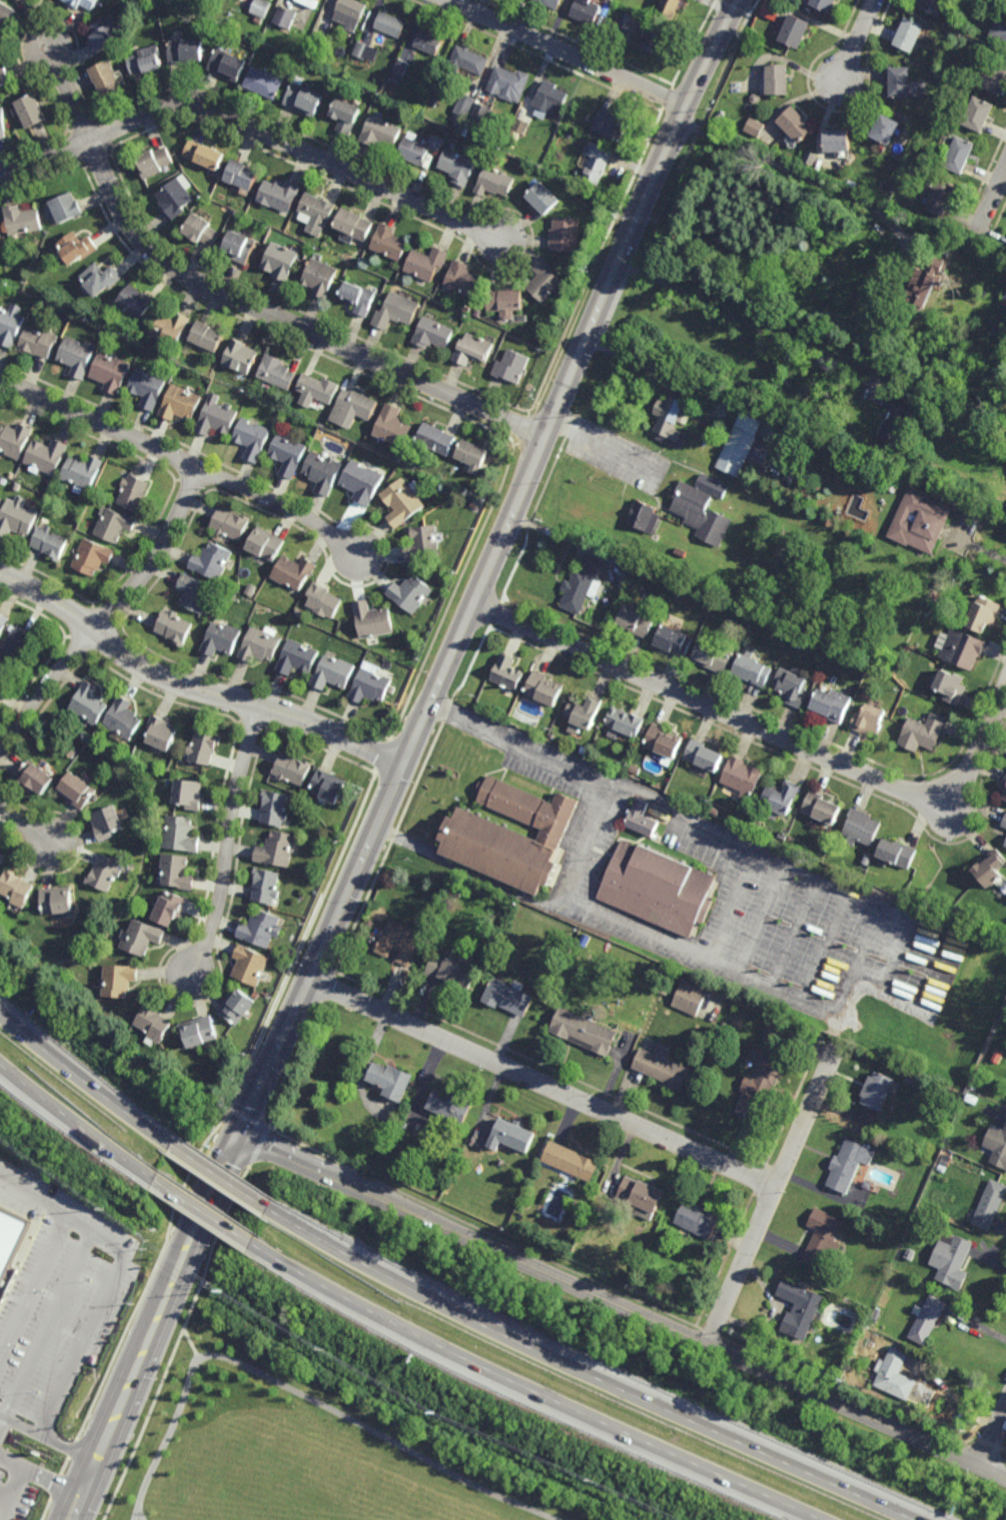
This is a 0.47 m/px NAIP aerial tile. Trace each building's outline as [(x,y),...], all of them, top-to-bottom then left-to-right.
[(76,10),(61,0),(99,0),(91,12),(79,5),(76,10)] [(249,13),(255,0),(264,0),(271,0),(270,2),(271,2),(264,19),(249,13)] [(315,9),(295,0),(319,0),(315,9)] [(336,11),(341,0),(355,0),(367,5),(355,33),(345,29),(347,25),(333,19),(337,11),(336,11)] [(535,1),(535,0),(563,0),(559,11),(535,1)] [(570,15),(577,0),(590,0),(588,4),(595,7),(596,6),(600,7),(593,24),(588,22),(586,25),(581,22),(582,20),(570,15)] [(660,3),(661,0),(663,1),(664,0),(682,0),(671,24),(656,17),(662,4),(660,3)] [(811,7),(814,0),(838,0),(831,16),(811,7)] [(920,3),(921,0),(952,0),(947,12),(941,9),(940,12),(920,3)] [(16,12),(0,40),(0,3),(16,12)] [(289,30),(273,22),(279,6),(296,13),(289,30)] [(400,38),(375,27),(381,12),(406,23),(400,38)] [(634,33),(618,26),(624,14),(639,21),(634,33)] [(800,47),(794,45),(791,44),(792,43),(780,37),(790,15),(810,24),(800,47)] [(914,50),(895,42),(906,15),(925,23),(914,50)] [(999,15),(1005,18),(1005,40),(991,34),(999,15)] [(109,21),(110,20),(113,24),(112,25),(118,35),(106,42),(109,46),(96,54),(88,42),(93,39),(91,37),(93,35),(88,28),(106,16),(109,21)] [(260,25),(254,22),(256,16),(262,19),(260,25)] [(659,54),(641,46),(650,24),(668,31),(659,54)] [(436,55),(414,45),(421,28),(443,38),(436,55)] [(204,60),(191,60),(191,65),(169,64),(170,40),(183,40),(183,39),(204,39),(204,60)] [(366,59),(353,54),(359,40),(371,46),(366,59)] [(465,46),(466,44),(472,46),(471,49),(490,58),(481,75),(461,66),(458,72),(450,68),(452,62),(449,60),(458,42),(465,46)] [(146,72),(145,71),(132,75),(127,58),(139,55),(138,51),(157,45),(163,67),(146,72)] [(227,52),(228,51),(248,60),(237,83),(207,69),(217,48),(227,52)] [(316,59),(309,55),(312,50),(319,54),(316,59)] [(1005,63),(1005,62),(1005,76),(1005,78),(1005,81),(1000,94),(980,85),(985,73),(976,69),(983,54),(991,58),(992,56),(1005,63)] [(402,76),(393,72),(398,58),(408,62),(402,76)] [(12,81),(0,86),(0,60),(3,67),(6,66),(12,81)] [(122,87),(102,96),(96,82),(95,82),(89,69),(109,60),(122,87)] [(788,77),(789,77),(789,93),(767,93),(767,63),(770,63),(770,61),(775,61),(775,62),(788,62),(788,77)] [(519,72),(520,69),(531,73),(520,103),(515,101),(514,102),(500,96),(500,95),(487,90),(497,64),(519,72)] [(275,100),(244,85),(253,65),(284,80),(275,100)] [(909,96),(898,96),(898,98),(895,98),(895,96),(891,96),(891,66),(910,66),(909,96)] [(942,80),(935,78),(937,72),(944,75),(942,80)] [(397,85),(391,82),(394,76),(400,79),(397,85)] [(559,115),(550,111),(549,112),(533,105),(536,97),(538,97),(547,78),(559,83),(557,87),(569,93),(559,115)] [(305,86),(305,85),(324,94),(314,117),(284,104),(290,89),(291,86),(292,87),(294,82),(305,86)] [(464,123),(463,122),(461,126),(454,123),(456,120),(454,119),(457,113),(454,112),(463,91),(476,97),(464,123)] [(28,129),(15,102),(34,92),(47,119),(28,129)] [(362,106),(355,122),(356,122),(350,136),(336,129),(340,121),(329,116),(334,104),(335,101),(336,102),(339,95),(362,106)] [(983,132),(963,124),(975,95),(995,104),(983,132)] [(482,128),(473,124),(470,130),(467,136),(463,134),(469,123),(467,122),(477,101),(492,108),(482,128)] [(799,142),(777,120),(793,104),(805,115),(804,117),(814,128),(799,142)] [(612,112),(613,109),(617,111),(616,113),(629,119),(626,127),(627,128),(625,133),(623,132),(620,141),(592,129),(601,107),(612,112)] [(892,143),(887,141),(886,143),(882,142),(884,139),(873,134),(884,111),(903,121),(892,143)] [(394,147),(380,141),(379,143),(376,142),(374,146),(360,140),(363,133),(372,113),(402,127),(394,147)] [(525,135),(512,129),(518,117),(530,122),(525,135)] [(758,138),(744,131),(751,117),(765,124),(758,138)] [(827,150),(827,146),(826,146),(826,142),(827,142),(826,128),(851,128),(852,150),(827,150)] [(439,151),(431,147),(422,166),(398,155),(406,136),(430,147),(432,143),(429,142),(433,133),(444,139),(439,151)] [(969,140),(970,139),(972,140),(972,141),(976,143),(963,174),(943,165),(957,135),(969,140)] [(203,146),(204,143),(225,152),(219,167),(218,170),(184,156),(190,140),(203,146)] [(608,162),(607,162),(597,186),(582,179),(591,156),(583,153),(588,141),(613,151),(608,162)] [(467,187),(453,181),(455,177),(451,175),(452,173),(439,166),(448,146),(478,160),(470,179),(471,179),(467,187)] [(174,162),(161,168),(163,172),(144,180),(140,171),(143,169),(137,156),(155,148),(156,151),(167,147),(174,162)] [(250,190),(233,183),(233,184),(223,179),(233,158),(246,164),(246,165),(259,171),(250,190)] [(497,168),(498,167),(501,169),(501,170),(502,170),(509,173),(508,174),(516,177),(508,196),(499,192),(498,195),(488,190),(486,196),(476,191),(488,164),(497,168)] [(951,183),(951,182),(953,183),(952,184),(957,186),(944,216),(925,207),(938,177),(951,183)] [(173,221),(160,203),(161,202),(156,195),(179,178),(195,199),(183,208),(185,211),(173,221)] [(542,182),(544,180),(563,199),(547,215),(528,195),(536,187),(533,184),(538,179),(542,182)] [(276,184),(277,180),(286,183),(287,181),(300,186),(289,213),(271,206),(271,207),(256,201),(265,180),(276,184)] [(76,201),(79,200),(85,214),(60,224),(57,217),(49,220),(45,208),(52,206),(50,201),(72,192),(76,201)] [(323,199),(323,198),(336,204),(327,224),(326,223),(320,237),(306,231),(312,217),(298,211),(306,192),(323,199)] [(19,209),(23,208),(24,210),(38,208),(42,230),(9,236),(4,208),(18,205),(19,209)] [(366,242),(334,228),(343,207),(363,216),(363,217),(375,222),(366,242)] [(210,228),(220,234),(212,247),(202,241),(201,243),(191,237),(191,236),(184,232),(187,228),(186,227),(188,224),(189,225),(197,212),(213,223),(210,228)] [(578,252),(551,251),(552,228),(555,229),(555,217),(579,218),(578,252)] [(400,261),(371,248),(380,228),(379,228),(382,221),(396,228),(395,231),(398,233),(397,235),(410,241),(400,261)] [(255,248),(254,247),(247,265),(227,256),(229,251),(223,249),(232,229),(250,237),(250,238),(256,241),(255,244),(256,244),(255,248)] [(82,241),(90,236),(99,248),(85,258),(84,257),(72,265),(57,244),(75,231),(82,241)] [(289,275),(291,276),(288,283),(273,277),(276,272),(274,271),(273,273),(261,268),(273,241),(299,253),(289,275)] [(444,267),(440,265),(432,283),(405,270),(414,249),(431,256),(436,246),(450,252),(444,267)] [(545,304),(527,288),(539,274),(531,266),(542,254),(553,265),(550,268),(565,281),(545,304)] [(339,269),(325,299),(313,293),(315,289),(309,286),(302,283),(310,264),(309,264),(310,260),(312,261),(313,257),(339,269)] [(943,274),(937,272),(935,275),(942,277),(938,285),(935,284),(925,309),(923,308),(920,313),(911,309),(913,304),(904,300),(917,268),(927,272),(934,257),(948,263),(943,274)] [(475,299),(444,286),(455,259),(469,265),(467,268),(472,270),(471,273),(484,279),(475,299)] [(105,272),(114,265),(125,278),(110,290),(108,288),(96,298),(85,285),(86,283),(80,277),(97,263),(105,272)] [(366,289),(366,287),(377,292),(369,309),(371,310),(367,317),(356,312),(358,306),(341,298),(342,295),(341,294),(343,292),(348,281),(366,289)] [(144,294),(146,292),(156,300),(139,322),(116,304),(132,284),(144,294)] [(525,303),(526,303),(526,306),(525,306),(525,308),(515,309),(515,316),(513,316),(511,319),(506,319),(502,316),(502,311),(489,311),(488,290),(501,290),(501,288),(524,287),(525,303)] [(421,303),(412,325),(401,321),(401,322),(392,319),(387,330),(373,324),(379,310),(384,312),(393,291),(421,303)] [(477,307),(472,304),(476,298),(480,301),(477,307)] [(13,349),(0,343),(0,338),(1,336),(0,336),(0,306),(3,307),(2,310),(4,311),(5,310),(7,311),(7,312),(9,312),(13,304),(22,308),(20,314),(26,317),(15,341),(16,341),(13,349)] [(175,317),(177,312),(191,318),(178,345),(169,341),(168,343),(153,336),(164,311),(175,317)] [(448,350),(433,344),(432,346),(428,345),(427,348),(413,342),(416,335),(417,336),(425,316),(456,329),(448,350)] [(225,340),(223,339),(217,352),(191,341),(199,321),(213,326),(212,328),(226,334),(224,337),(226,337),(225,340)] [(45,334),(46,331),(59,336),(58,338),(59,339),(55,346),(54,346),(48,360),(36,355),(36,356),(27,352),(26,354),(17,350),(18,347),(19,347),(28,327),(45,334)] [(495,344),(487,363),(479,360),(478,362),(472,359),(473,357),(472,356),(468,367),(454,360),(459,348),(460,348),(464,339),(466,340),(469,333),(495,344)] [(83,381),(70,375),(73,367),(57,360),(68,336),(81,342),(80,345),(95,351),(88,368),(89,368),(83,381)] [(248,375),(224,364),(235,340),(247,345),(246,346),(259,352),(248,375)] [(520,384),(507,379),(506,381),(492,375),(498,360),(503,362),(509,349),(531,358),(520,384)] [(111,359),(111,357),(114,359),(116,360),(117,358),(132,365),(121,389),(122,389),(119,397),(104,390),(106,385),(90,377),(102,351),(110,355),(108,358),(111,359)] [(290,391),(258,377),(267,354),(285,361),(284,365),(291,368),(289,371),(297,374),(290,391)] [(148,375),(148,374),(151,375),(151,376),(153,377),(154,375),(168,381),(154,412),(141,406),(145,397),(139,395),(128,391),(138,368),(147,371),(145,374),(148,375)] [(324,381),(325,378),(342,385),(340,389),(332,406),(316,399),(312,409),(300,404),(305,393),(298,390),(305,373),(324,381)] [(189,395),(189,393),(192,395),(192,396),(194,397),(195,394),(203,397),(193,420),(186,417),(185,419),(176,415),(173,422),(159,415),(162,408),(163,409),(174,384),(187,390),(186,394),(189,395)] [(684,402),(686,403),(675,429),(682,432),(678,443),(654,432),(660,417),(653,414),(659,399),(666,402),(669,396),(671,396),(674,388),(688,393),(684,402)] [(354,393),(355,391),(380,402),(371,421),(358,415),(352,429),(332,420),(345,389),(354,393)] [(230,411),(231,410),(239,413),(230,436),(220,432),(220,431),(213,428),(210,437),(196,432),(200,421),(201,422),(209,401),(212,393),(221,397),(219,404),(224,406),(223,408),(230,411)] [(911,425),(907,423),(906,427),(904,427),(895,455),(878,449),(885,426),(886,427),(891,412),(892,412),(897,397),(912,402),(911,406),(917,408),(911,425)] [(403,410),(399,417),(407,421),(406,423),(414,426),(405,448),(374,436),(388,403),(403,410)] [(762,422),(756,437),(757,437),(739,478),(716,468),(734,427),(735,427),(741,413),(762,422)] [(257,427),(258,424),(272,430),(263,452),(258,464),(245,458),(249,448),(245,446),(245,445),(234,441),(243,417),(251,420),(249,424),(257,427)] [(457,438),(448,457),(438,452),(438,451),(418,442),(419,440),(418,440),(419,438),(426,422),(446,431),(445,432),(457,438)] [(3,453),(0,451),(1,450),(0,450),(0,425),(6,428),(7,426),(17,430),(20,424),(33,430),(30,437),(29,437),(19,461),(4,455),(5,453),(4,452),(3,453)] [(288,441),(288,440),(291,441),(291,442),(293,443),(294,440),(308,446),(299,467),(299,468),(294,480),(280,474),(284,463),(269,457),(279,434),(288,437),(286,440),(288,441)] [(64,455),(54,477),(39,471),(40,468),(37,467),(37,468),(35,467),(35,466),(32,465),(32,467),(24,463),(33,441),(45,446),(50,448),(53,439),(68,446),(64,455)] [(490,451),(479,476),(471,473),(474,466),(456,458),(461,447),(460,447),(462,444),(463,444),(465,440),(490,451)] [(323,459),(324,458),(327,459),(326,461),(328,461),(330,457),(337,460),(337,462),(344,465),(333,488),(334,489),(330,498),(316,492),(320,484),(310,480),(311,477),(303,474),(313,451),(323,455),(321,458),(323,459)] [(104,462),(100,469),(89,493),(75,487),(76,484),(74,483),(74,484),(72,483),(71,482),(70,484),(60,480),(70,457),(77,460),(78,458),(87,462),(90,455),(104,462)] [(369,470),(370,468),(385,476),(373,499),(374,500),(370,508),(354,500),(357,493),(340,484),(354,459),(362,464),(361,466),(369,470)] [(150,483),(145,495),(147,496),(143,505),(144,505),(140,515),(117,504),(125,489),(122,487),(126,479),(128,480),(130,474),(150,483)] [(723,500),(699,489),(698,490),(712,497),(703,515),(704,516),(708,509),(733,521),(719,549),(694,536),(698,528),(685,522),(687,517),(672,510),(675,503),(672,502),(682,481),(696,488),(696,487),(695,487),(702,474),(729,487),(723,500)] [(414,493),(415,493),(426,507),(406,521),(407,522),(397,530),(388,518),(397,511),(393,506),(390,508),(380,495),(383,493),(403,478),(414,493)] [(954,508),(934,556),(909,545),(908,547),(888,538),(910,487),(931,496),(930,498),(954,508)] [(945,502),(931,496),(934,488),(948,495),(945,502)] [(8,540),(0,537),(0,520),(9,500),(16,503),(18,497),(27,500),(23,509),(31,512),(32,510),(39,513),(28,540),(19,536),(20,534),(12,531),(8,540)] [(653,535),(626,523),(636,500),(656,509),(654,513),(661,516),(653,535)] [(233,514),(234,513),(243,517),(244,515),(253,520),(252,522),(242,542),(226,535),(225,538),(217,535),(218,532),(211,529),(221,508),(233,514)] [(133,533),(126,529),(119,546),(94,535),(100,521),(103,522),(109,509),(125,516),(126,513),(139,519),(133,533)] [(437,541),(439,541),(441,558),(418,560),(418,562),(407,563),(405,547),(415,546),(414,541),(413,542),(411,528),(437,526),(438,536),(436,536),(437,541)] [(45,529),(46,527),(54,530),(53,533),(69,540),(59,564),(50,560),(51,557),(43,554),(43,552),(30,547),(39,527),(45,529)] [(275,563),(264,557),(263,558),(247,549),(259,527),(287,541),(275,563)] [(108,549),(108,548),(117,552),(111,566),(104,563),(100,572),(97,571),(94,578),(71,568),(75,560),(78,561),(79,559),(78,558),(79,556),(81,554),(78,553),(84,539),(108,549)] [(235,552),(231,562),(229,561),(226,567),(228,568),(222,582),(190,568),(196,555),(202,558),(206,548),(209,550),(212,543),(235,552)] [(685,559),(674,554),(677,549),(687,554),(685,559)] [(302,566),(306,558),(318,566),(312,577),(310,576),(301,592),(287,584),(286,586),(272,578),(285,556),(302,566)] [(600,582),(603,583),(595,599),(588,596),(579,616),(560,607),(567,592),(562,590),(566,580),(570,582),(576,568),(582,571),(587,558),(607,566),(600,582)] [(643,580),(636,576),(639,570),(646,574),(643,580)] [(204,615),(181,605),(186,591),(178,588),(184,574),(195,579),(214,588),(208,600),(211,601),(204,615)] [(429,598),(428,597),(423,603),(424,604),(414,616),(394,600),(393,600),(387,595),(396,583),(401,588),(408,580),(410,582),(415,575),(435,591),(429,598)] [(334,621),(328,617),(327,620),(315,613),(316,611),(307,607),(312,598),(308,596),(315,583),(331,591),(329,593),(344,601),(334,621)] [(254,598),(247,594),(252,584),(259,588),(254,598)] [(678,600),(672,597),(675,591),(681,594),(678,600)] [(983,597),(983,596),(987,598),(986,600),(1001,606),(993,627),(990,625),(987,633),(986,632),(985,635),(966,628),(971,617),(963,614),(968,601),(976,604),(977,603),(978,603),(980,596),(983,597)] [(371,612),(389,609),(394,635),(375,638),(375,639),(372,640),(372,639),(362,641),(357,615),(356,615),(354,604),(369,601),(371,612)] [(656,618),(647,639),(616,626),(625,605),(656,618)] [(303,619),(296,615),(299,610),(306,614),(303,619)] [(180,615),(179,617),(195,625),(184,649),(175,644),(177,641),(156,632),(162,619),(160,619),(164,611),(170,614),(172,611),(180,615)] [(6,626),(0,638),(0,615),(10,620),(7,627),(6,626)] [(220,651),(217,658),(203,653),(215,623),(229,629),(230,626),(244,632),(234,657),(220,651)] [(685,658),(673,653),(672,654),(654,646),(663,625),(694,639),(685,658)] [(274,640),(275,637),(282,640),(275,658),(274,663),(267,660),(266,661),(257,658),(254,664),(240,658),(243,651),(244,651),(254,627),(269,633),(267,637),(274,640)] [(982,655),(980,655),(973,672),(940,658),(944,649),(937,646),(942,635),(949,638),(953,628),(987,643),(982,655)] [(11,689),(0,682),(0,662),(7,651),(3,648),(6,643),(7,643),(13,634),(18,637),(21,633),(25,636),(26,634),(36,640),(20,667),(23,668),(11,689)] [(803,648),(791,643),(794,636),(806,642),(803,648)] [(724,675),(714,670),(714,671),(692,661),(701,639),(734,653),(724,675)] [(306,650),(307,649),(309,650),(308,651),(311,653),(313,650),(321,653),(311,674),(312,675),(311,678),(298,673),(299,671),(295,668),(291,677),(277,671),(290,640),(305,647),(304,649),(306,650)] [(766,667),(766,665),(774,669),(765,688),(752,681),(751,683),(732,675),(742,654),(760,662),(759,664),(766,667)] [(516,661),(512,670),(514,671),(514,670),(519,672),(520,671),(526,673),(519,691),(509,687),(508,689),(492,682),(503,655),(516,661)] [(340,663),(341,661),(356,667),(346,691),(327,683),(324,692),(311,687),(317,673),(319,673),(326,656),(338,661),(338,662),(340,663)] [(383,682),(385,678),(392,681),(384,700),(376,696),(375,699),(366,695),(362,702),(350,696),(354,687),(355,687),(366,663),(379,669),(376,676),(378,677),(378,679),(383,682)] [(801,677),(809,681),(804,692),(808,694),(801,709),(787,702),(788,701),(781,698),(783,692),(777,689),(779,685),(774,683),(781,668),(791,673),(794,666),(804,670),(801,677)] [(955,675),(956,674),(962,676),(961,677),(965,679),(962,685),(967,687),(959,705),(944,699),(946,692),(941,690),(940,692),(937,691),(938,689),(935,688),(942,670),(955,675)] [(558,704),(538,696),(537,697),(526,692),(534,672),(549,678),(548,680),(565,686),(558,704)] [(99,689),(95,695),(109,704),(96,725),(89,720),(90,718),(88,717),(88,718),(85,716),(86,715),(84,714),(82,717),(69,708),(81,688),(81,689),(86,681),(99,689)] [(832,692),(833,688),(853,696),(841,724),(810,711),(820,687),(832,692)] [(590,729),(572,721),(574,718),(565,714),(573,697),(585,702),(589,693),(604,700),(590,729)] [(131,741),(124,736),(125,734),(123,733),(122,733),(120,731),(120,730),(118,729),(117,731),(104,724),(121,695),(133,703),(130,708),(138,713),(137,715),(143,719),(131,741)] [(887,709),(882,722),(884,722),(879,733),(872,731),(870,735),(851,728),(857,712),(862,714),(866,704),(867,704),(868,701),(887,709)] [(632,713),(632,712),(645,718),(637,737),(621,731),(617,739),(608,735),(612,727),(605,724),(607,719),(606,719),(607,717),(608,717),(613,705),(632,713)] [(934,750),(921,745),(918,751),(898,743),(901,736),(902,736),(910,717),(927,724),(932,711),(947,718),(934,750)] [(170,750),(148,741),(151,734),(150,733),(151,730),(152,731),(152,728),(149,727),(154,713),(168,718),(168,721),(180,726),(170,750)] [(667,729),(666,730),(683,738),(674,758),(657,750),(657,752),(644,746),(654,723),(667,729)] [(220,734),(220,733),(223,734),(221,744),(218,743),(216,753),(214,752),(211,764),(198,761),(198,763),(189,761),(191,753),(188,753),(190,744),(194,745),(198,728),(220,734)] [(97,743),(92,741),(96,734),(101,736),(97,743)] [(717,772),(685,759),(693,738),(707,744),(706,745),(725,753),(717,772)] [(73,758),(65,753),(70,746),(77,751),(73,758)] [(586,756),(579,752),(582,746),(589,750),(586,756)] [(302,759),(303,757),(313,762),(312,765),(311,764),(302,785),(286,778),(285,781),(277,777),(278,774),(272,772),(280,752),(293,757),(294,756),(302,759)] [(749,766),(751,763),(765,769),(754,795),(752,794),(748,804),(739,800),(742,791),(720,782),(732,755),(746,761),(745,764),(749,766)] [(34,762),(35,761),(55,776),(43,793),(36,788),(33,792),(14,778),(29,758),(34,762)] [(121,774),(116,772),(119,765),(124,768),(121,774)] [(624,774),(619,772),(622,765),(627,768),(624,774)] [(638,776),(628,771),(631,765),(641,770),(638,776)] [(337,802),(309,789),(319,767),(347,779),(337,802)] [(82,810),(56,790),(72,770),(92,785),(91,786),(97,790),(82,810)] [(556,802),(561,790),(582,799),(561,848),(564,850),(560,860),(563,861),(553,885),(547,882),(542,894),(442,852),(447,839),(442,837),(452,813),(457,815),(462,804),(541,838),(545,828),(537,825),(537,826),(478,801),(482,792),(477,790),(482,780),(487,782),(490,773),(556,802)] [(202,810),(187,809),(188,804),(183,804),(183,805),(180,805),(180,803),(174,803),(177,778),(204,781),(202,795),(204,795),(202,810)] [(788,816),(781,812),(777,821),(764,815),(769,804),(762,801),(770,783),(783,789),(787,779),(802,785),(788,816)] [(286,821),(283,820),(282,826),(277,825),(277,824),(261,821),(263,807),(262,807),(263,799),(262,798),(264,788),(268,789),(268,790),(288,794),(285,811),(288,811),(286,821)] [(835,825),(833,824),(831,830),(825,827),(827,821),(814,815),(814,816),(802,811),(811,790),(824,795),(824,797),(843,805),(835,825)] [(644,814),(655,819),(657,815),(661,817),(655,833),(659,835),(657,839),(626,825),(630,815),(628,814),(630,809),(631,810),(637,797),(650,802),(644,814)] [(118,830),(116,831),(116,830),(111,832),(113,836),(100,841),(95,827),(90,814),(116,804),(125,827),(118,829),(118,830)] [(719,815),(711,812),(713,807),(721,810),(719,815)] [(878,839),(875,838),(872,846),(857,840),(855,846),(847,842),(849,836),(844,834),(848,822),(847,821),(853,807),(872,815),(871,818),(882,822),(876,837),(878,838),(878,839)] [(194,835),(201,836),(199,851),(191,851),(191,850),(164,847),(166,831),(169,831),(169,828),(168,828),(169,825),(170,823),(167,822),(168,814),(194,817),(193,825),(195,825),(194,835)] [(294,843),(299,844),(297,853),(292,852),(289,866),(264,861),(264,862),(253,860),(257,845),(265,847),(267,836),(270,837),(272,829),(296,834),(294,843)] [(786,842),(778,839),(780,833),(788,836),(786,842)] [(897,842),(898,840),(918,849),(909,870),(897,864),(877,855),(886,837),(897,842)] [(639,846),(640,844),(717,877),(715,881),(719,883),(713,897),(715,898),(705,922),(703,921),(696,938),(692,936),(691,938),(597,898),(622,839),(639,846)] [(996,848),(1005,860),(1005,862),(998,869),(1003,875),(989,887),(975,871),(972,868),(996,848)] [(120,868),(123,870),(119,878),(116,876),(108,892),(89,883),(88,884),(84,882),(91,867),(94,868),(95,865),(101,853),(122,863),(120,868)] [(194,889),(180,888),(180,886),(163,884),(164,868),(162,868),(164,853),(189,856),(187,873),(196,874),(194,889)] [(278,906),(264,903),(264,902),(252,899),(254,887),(253,886),(255,877),(253,876),(255,866),(259,866),(258,868),(280,872),(276,889),(280,890),(278,898),(280,898),(278,906)] [(13,898),(0,892),(0,884),(6,871),(5,870),(7,867),(16,871),(15,873),(22,876),(24,877),(23,879),(35,884),(24,908),(11,902),(13,898)] [(55,913),(55,912),(43,913),(41,889),(71,886),(73,911),(55,913)] [(170,891),(173,892),(188,899),(179,920),(176,919),(173,927),(154,918),(163,895),(165,889),(170,891)] [(444,900),(436,897),(438,892),(446,895),(444,900)] [(917,913),(905,909),(908,903),(919,907),(917,913)] [(281,917),(278,925),(283,927),(279,937),(274,935),(269,948),(244,938),(244,939),(236,936),(242,921),(249,924),(252,915),(255,916),(258,908),(281,917)] [(156,926),(157,926),(166,929),(161,944),(152,940),(146,957),(121,947),(124,939),(128,941),(129,938),(130,935),(131,935),(132,933),(129,932),(134,918),(156,926)] [(410,967),(396,961),(401,948),(395,945),(390,958),(375,951),(390,918),(425,933),(410,967)] [(266,981),(261,979),(258,987),(232,975),(239,959),(234,957),(240,943),(246,946),(246,947),(270,957),(265,970),(270,973),(266,981)] [(471,967),(478,969),(470,989),(456,983),(455,986),(426,974),(435,952),(456,960),(461,949),(476,955),(471,967)] [(138,981),(131,981),(131,990),(128,990),(128,998),(103,996),(103,988),(106,988),(106,984),(106,981),(107,982),(107,979),(104,979),(105,964),(139,966),(138,981)] [(525,1017),(500,1005),(498,1008),(483,1001),(495,976),(510,984),(510,985),(535,997),(525,1017)] [(697,1017),(672,1005),(684,979),(709,990),(697,1017)] [(668,995),(661,993),(664,986),(670,989),(668,995)] [(246,1016),(245,1015),(238,1026),(219,1012),(237,987),(257,1001),(246,1016)] [(164,1013),(163,1016),(174,1021),(162,1043),(161,1042),(161,1044),(148,1037),(151,1033),(135,1024),(147,1002),(156,1007),(155,1009),(164,1013)] [(608,1057),(551,1031),(562,1006),(618,1032),(609,1052),(610,1052),(608,1057)] [(220,1038),(208,1042),(208,1043),(191,1049),(185,1031),(180,1033),(178,1025),(212,1014),(220,1038)] [(724,1032),(719,1029),(722,1022),(728,1024),(724,1032)] [(670,1060),(691,1069),(681,1092),(664,1085),(665,1082),(632,1068),(641,1047),(655,1053),(660,1042),(675,1048),(670,1060)] [(774,1092),(772,1091),(760,1121),(736,1111),(745,1090),(741,1089),(747,1075),(754,1078),(762,1058),(784,1067),(774,1092)] [(399,1068),(411,1074),(411,1073),(414,1075),(402,1103),(383,1094),(386,1088),(367,1080),(369,1073),(368,1073),(370,1068),(372,1069),(375,1062),(388,1068),(390,1064),(399,1068)] [(896,1080),(882,1112),(862,1103),(864,1097),(861,1095),(870,1076),(873,1077),(876,1071),(896,1080)] [(920,1089),(904,1083),(907,1074),(923,1081),(920,1089)] [(448,1095),(450,1090),(463,1096),(460,1100),(473,1106),(464,1126),(427,1108),(436,1089),(448,1095)] [(976,1106),(966,1101),(969,1093),(980,1098),(976,1106)] [(528,1154),(504,1143),(500,1152),(488,1146),(493,1136),(494,1136),(502,1118),(537,1133),(528,1154)] [(1004,1130),(1005,1125),(1005,1170),(990,1163),(995,1151),(984,1146),(993,1125),(1004,1130)] [(870,1166),(862,1162),(848,1194),(827,1185),(833,1170),(830,1168),(835,1155),(838,1157),(846,1138),(868,1147),(868,1148),(876,1152),(870,1166)] [(597,1162),(598,1161),(601,1163),(591,1183),(543,1160),(552,1140),(584,1155),(584,1156),(597,1162)] [(384,1155),(377,1153),(379,1146),(386,1147),(384,1155)] [(949,1166),(941,1163),(944,1156),(952,1159),(949,1166)] [(639,1181),(640,1180),(649,1184),(650,1181),(657,1184),(656,1187),(666,1192),(656,1215),(655,1214),(652,1221),(636,1214),(639,1208),(630,1204),(631,1203),(617,1197),(626,1176),(639,1181)] [(991,1179),(1005,1185),(1005,1197),(991,1233),(972,1225),(991,1179)] [(587,1210),(574,1205),(577,1199),(590,1205),(587,1210)] [(710,1241),(674,1223),(686,1199),(708,1210),(722,1217),(710,1241)] [(599,1214),(592,1211),(594,1206),(601,1209),(599,1214)] [(835,1240),(842,1243),(835,1257),(829,1254),(821,1270),(802,1261),(817,1230),(807,1225),(816,1208),(844,1222),(835,1240)] [(29,1224),(0,1284),(0,1210),(29,1224)] [(877,1225),(862,1218),(866,1212),(880,1218),(877,1225)] [(859,1230),(851,1226),(855,1219),(862,1223),(859,1230)] [(954,1239),(956,1235),(974,1243),(962,1270),(970,1274),(962,1292),(953,1288),(936,1280),(941,1270),(930,1265),(944,1234),(954,1239)] [(913,1262),(905,1258),(909,1249),(917,1252),(913,1262)] [(806,1340),(782,1330),(790,1311),(792,1313),(796,1303),(777,1295),(784,1278),(825,1296),(806,1340)] [(925,1345),(909,1336),(920,1317),(913,1313),(917,1305),(923,1309),(931,1294),(948,1303),(925,1345)] [(879,1321),(871,1318),(876,1308),(883,1311),(879,1321)] [(901,1372),(918,1379),(909,1400),(875,1385),(880,1372),(875,1370),(881,1358),(885,1360),(892,1345),(909,1353),(901,1372)]
